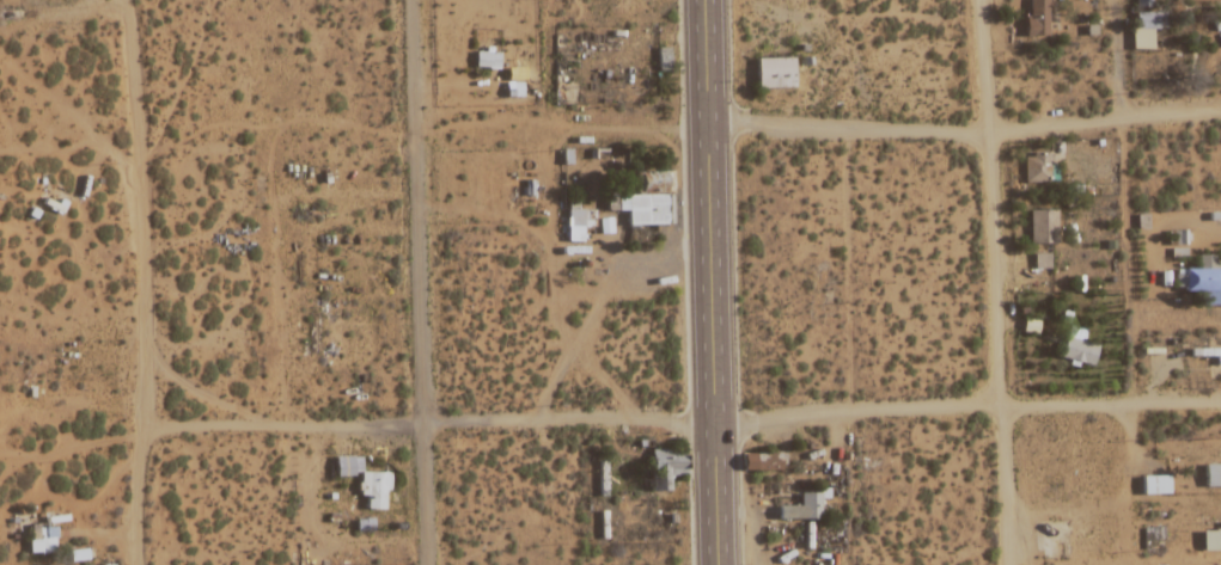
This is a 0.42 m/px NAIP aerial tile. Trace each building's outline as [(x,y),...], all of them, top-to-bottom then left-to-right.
[(1049,38),(1049,0),(1027,0),(1027,38),(1049,38)] [(20,23),(20,11),(0,11),(0,23),(20,23)] [(1159,30),(1159,13),(1136,13),(1136,30),(1159,30)] [(498,54),(476,54),(476,67),(497,67),(498,54)] [(795,59),(758,59),(758,90),(795,90),(795,59)] [(1025,183),(1051,183),(1051,153),(1025,153),(1025,183)] [(671,227),(670,173),(637,173),(637,196),(610,197),(611,211),(629,211),(629,227),(671,227)] [(1030,212),(1030,245),(1057,245),(1057,212),(1030,212)] [(1216,270),(1216,257),(1199,257),(1198,270),(1184,270),(1183,294),(1209,294),(1209,305),(1220,305),(1220,270),(1216,270)] [(1092,368),(1100,348),(1067,336),(1060,357),(1092,368)] [(670,471),(687,471),(687,451),(652,451),(652,492),(670,492),(670,471)] [(782,454),(744,454),(744,472),(782,472),(782,454)] [(361,474),(361,458),(336,458),(336,476),(362,476),(362,496),(367,496),(367,511),(389,511),(389,474),(361,474)] [(1206,488),(1220,488),(1220,465),(1206,465),(1206,488)] [(1169,478),(1144,478),(1144,494),(1169,494),(1169,478)] [(780,520),(822,520),(822,493),(801,493),(801,507),(780,507),(780,520)] [(36,526),(36,554),(55,554),(55,526),(36,526)]
